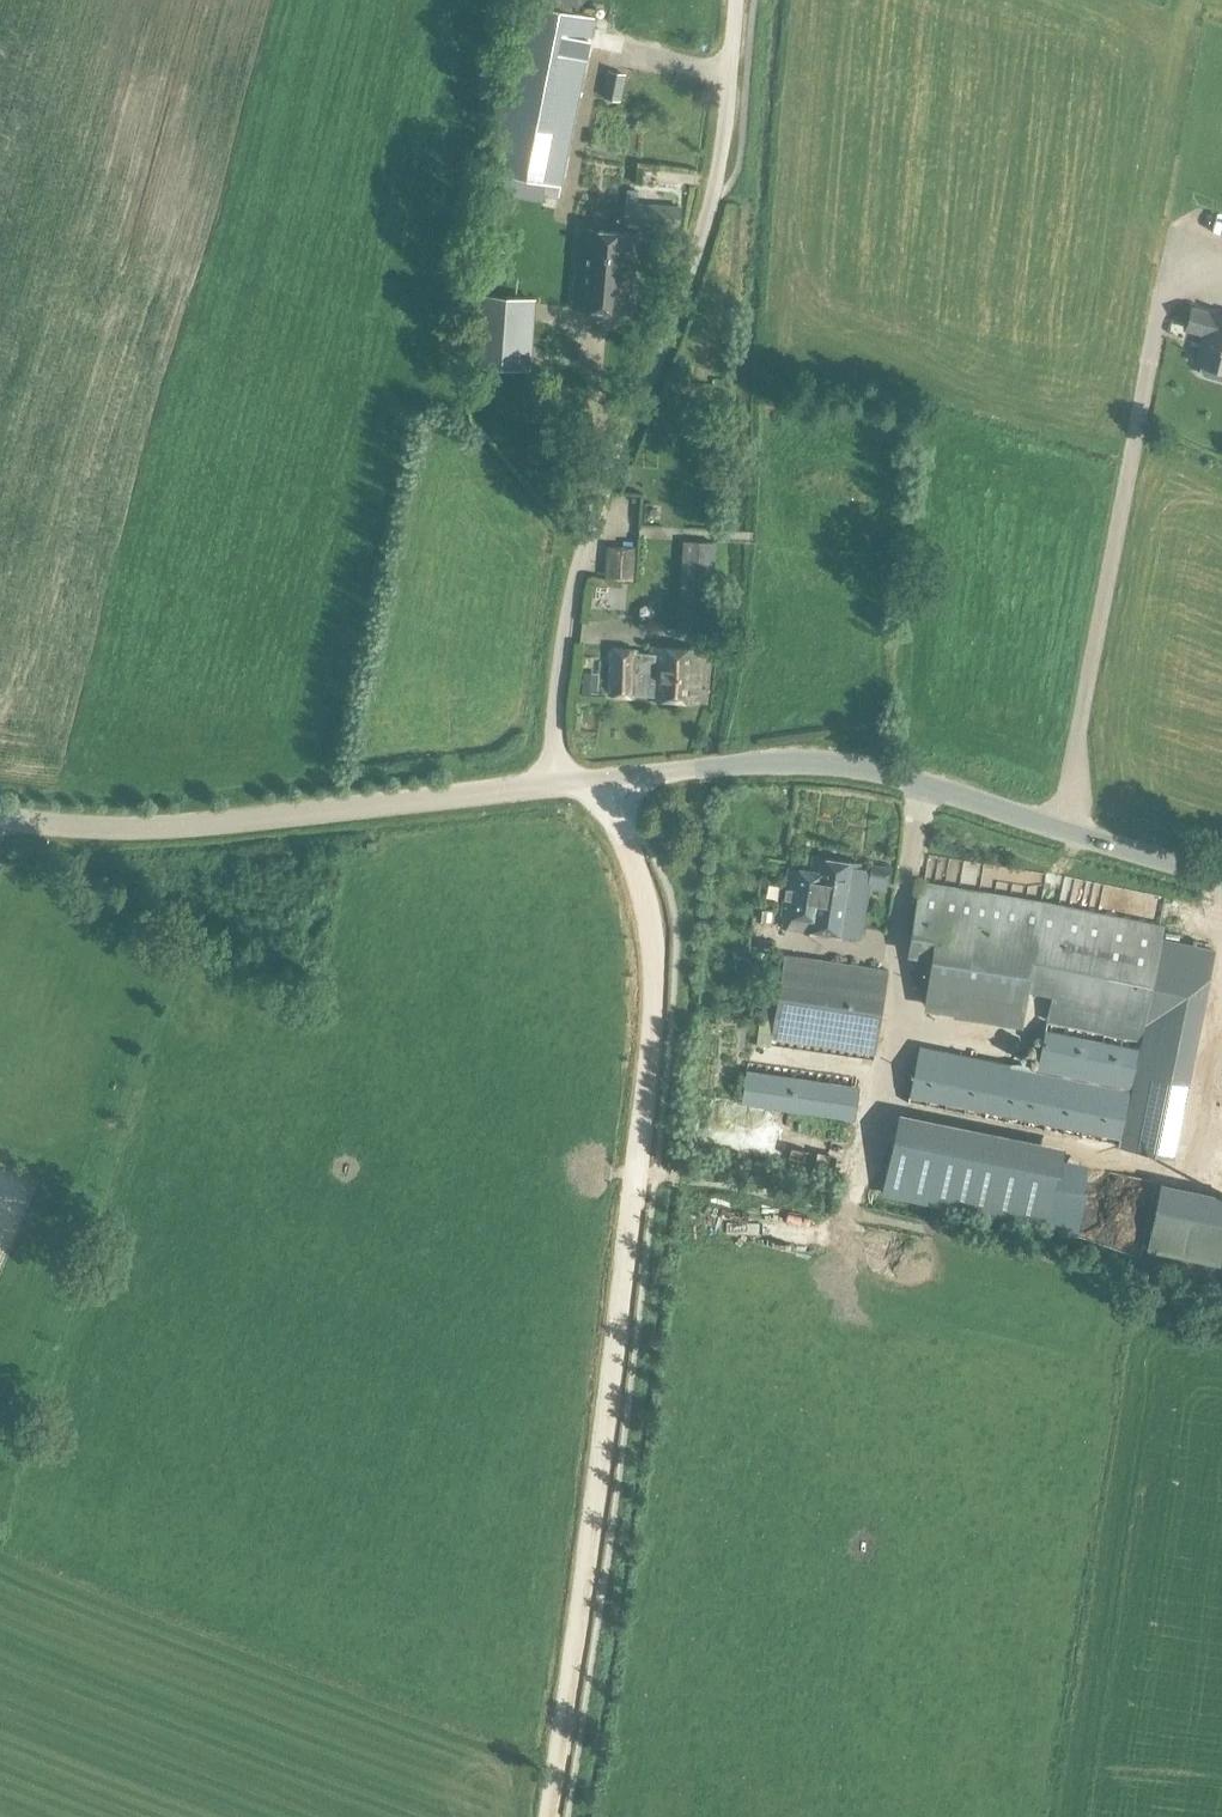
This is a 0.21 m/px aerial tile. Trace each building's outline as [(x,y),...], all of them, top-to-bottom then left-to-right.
[(522,2),(489,172),(505,175),(547,183),(545,194),(559,197),(561,186),(563,186),(595,18),(522,2)] [(625,76),(607,75),(604,99),(622,102),(625,76)] [(627,203),(638,204),(638,191),(628,190),(627,203)] [(627,203),(626,203),(625,223),(680,227),(681,208),(638,204),(627,203)] [(574,308),(630,312),(637,234),(581,229),(574,308)] [(1188,329),(1205,333),(1197,363),(1203,365),(1202,370),(1204,375),(1205,375),(1221,380),(1221,316),(1212,313),(1212,310),(1192,305),(1190,313),(1192,314),(1188,329)] [(472,363),(472,365),(530,370),(534,321),(533,321),(475,317),(472,363)] [(682,584),(713,585),(716,542),(684,541),(682,584)] [(626,575),(625,546),(604,547),(605,576),(626,575)] [(653,648),(652,655),(612,653),(610,696),(636,698),(636,695),(650,696),(650,699),(698,701),(701,651),(653,648)] [(789,868),(782,916),(787,917),(785,929),(805,932),(846,939),(848,927),(850,928),(856,887),(863,888),(864,878),(858,877),(860,865),(814,857),(812,871),(789,868)] [(1035,953),(1042,903),(919,883),(909,955),(931,958),(933,938),(1035,953)] [(1035,953),(1029,991),(1052,995),(1047,1022),(1141,1042),(1165,927),(1043,902),(1042,903),(1035,953)] [(933,938),(931,958),(923,1014),(1023,1030),(1029,991),(1035,953),(933,938)] [(889,971),(785,954),(771,1039),(876,1054),(889,971)] [(1047,1022),(1037,1069),(919,1046),(908,1104),(1120,1146),(1141,1042),(1047,1022)] [(859,1086),(747,1070),(742,1106),(854,1122),(859,1086)] [(878,1140),(988,1157),(992,1132),(882,1115),(878,1140)] [(1038,1182),(1040,1169),(876,1142),(868,1191),(920,1200),(921,1193),(1068,1217),(1073,1188),(1038,1182)]
